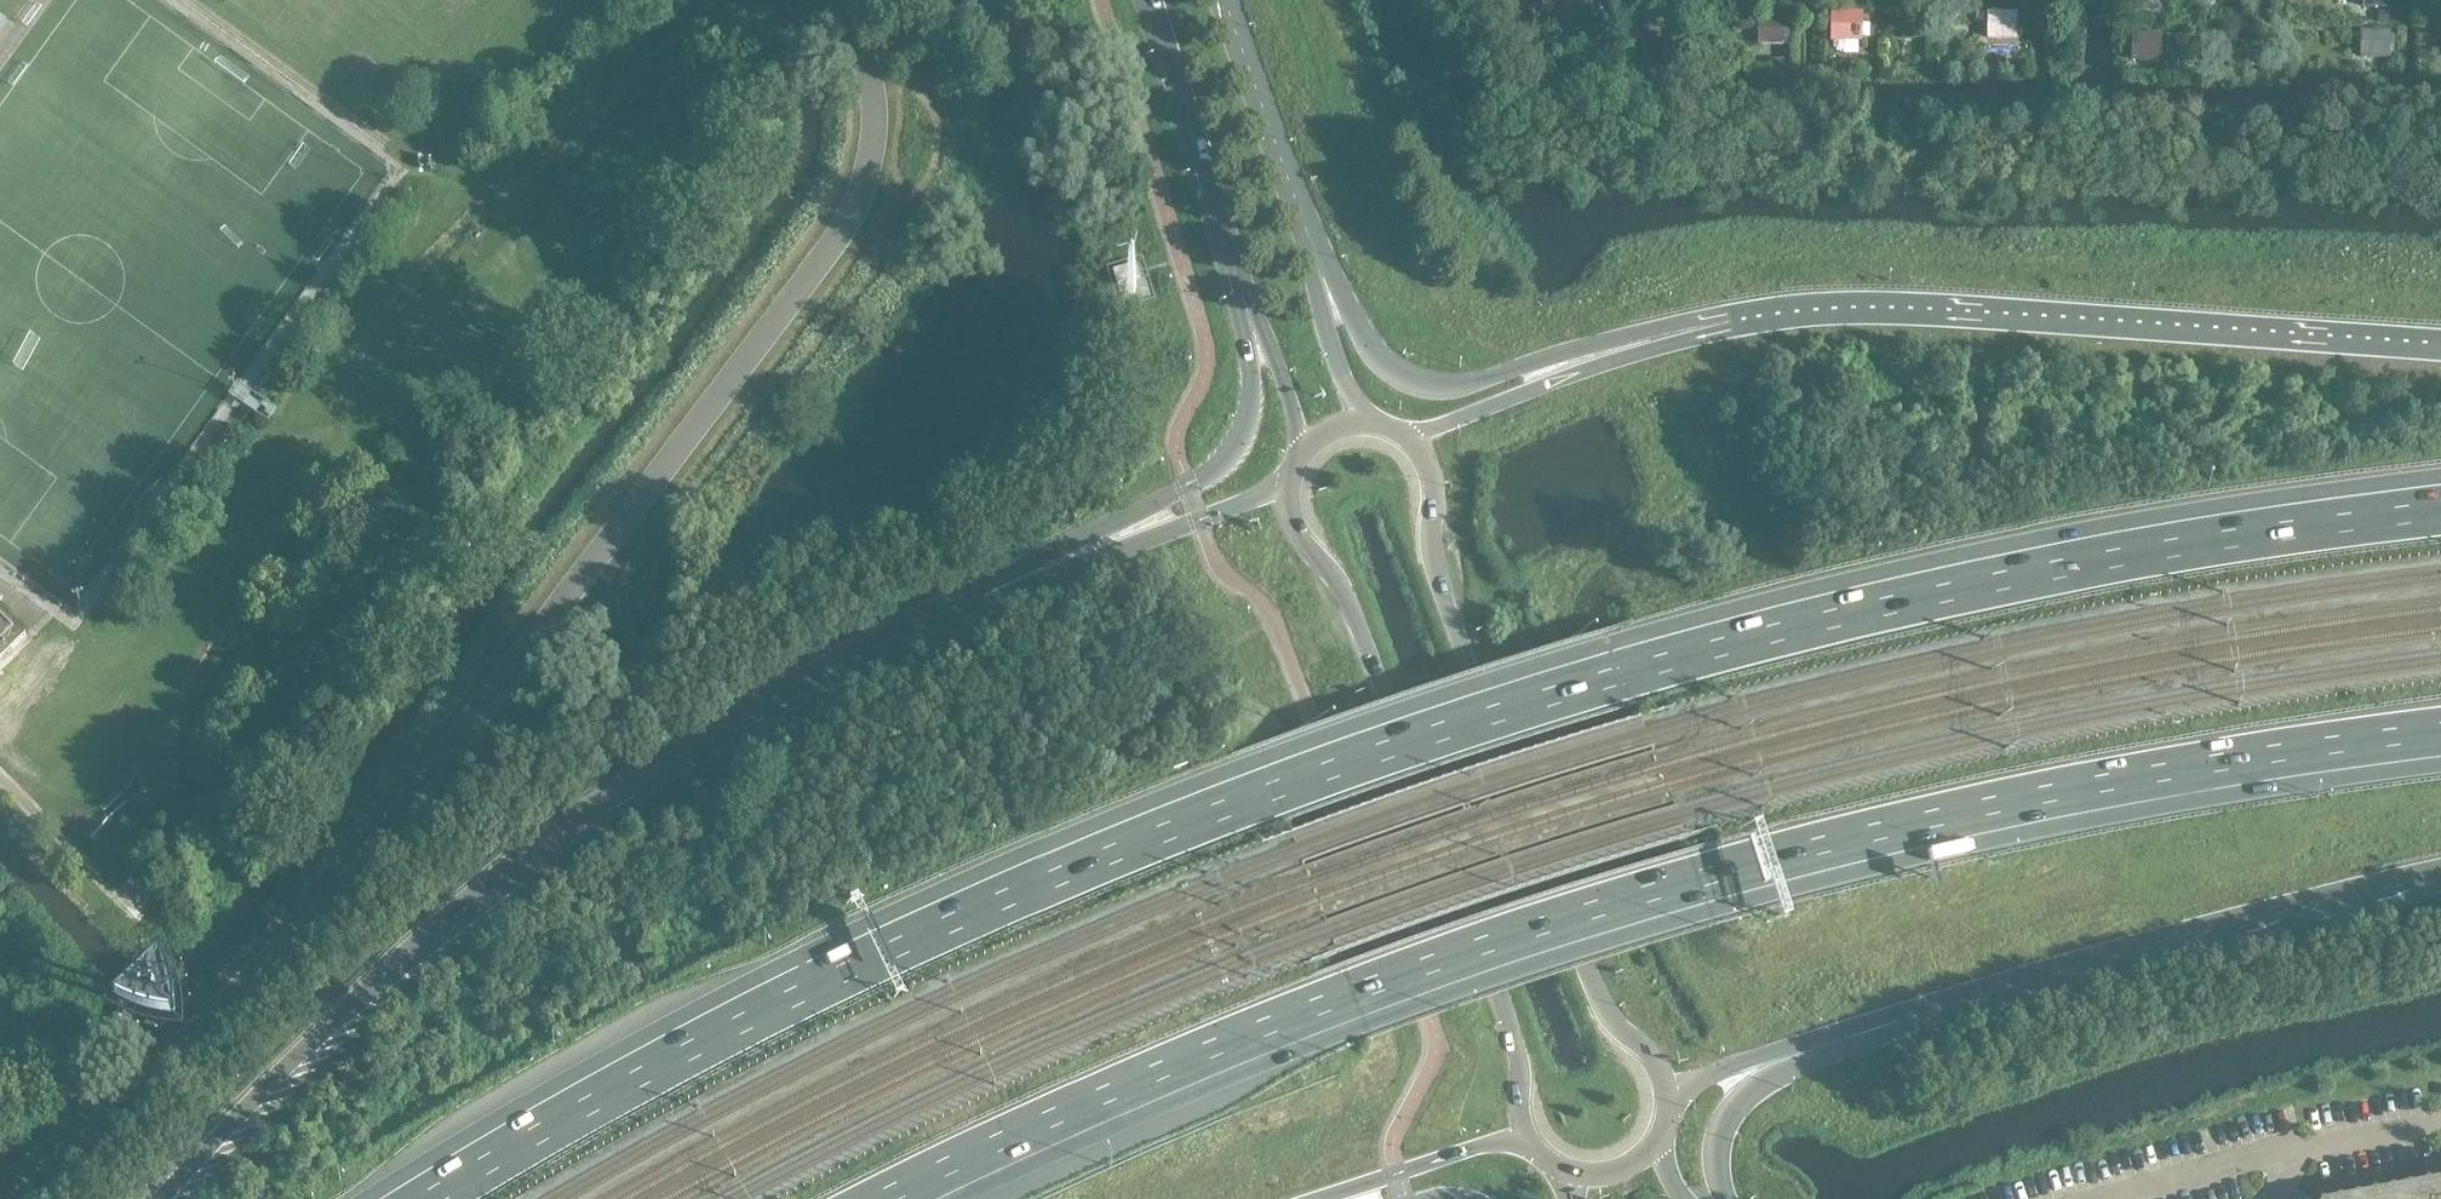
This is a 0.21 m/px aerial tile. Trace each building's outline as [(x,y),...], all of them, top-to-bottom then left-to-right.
[(1560,0),(1542,0),(1542,11),(1560,12),(1560,0)] [(2159,14),(2159,0),(2137,0),(2137,14),(2159,14)] [(2363,10),(2392,10),(2392,0),(2363,0),(2363,10)] [(1863,13),(1831,13),(1831,43),(1863,43),(1863,13)] [(1988,13),(1987,42),(2017,43),(2018,14),(1988,13)] [(2379,13),(2379,24),(2388,24),(2388,13),(2379,13)] [(1758,19),(1758,49),(1790,49),(1790,19),(1758,19)] [(2162,34),(2133,33),(2131,62),(2161,63),(2162,34)] [(2361,33),(2361,62),(2391,62),(2392,33),(2361,33)] [(2259,54),(2245,54),(2245,68),(2259,68),(2259,54)] [(1118,285),(1141,278),(1137,264),(1114,271),(1118,285)] [(1136,692),(1133,685),(1127,688),(1130,695),(1136,692)] [(2429,1182),(2429,1181),(2427,1181),(2424,1182),(2425,1183),(2412,1185),(2412,1184),(2409,1184),(2407,1185),(2407,1186),(2394,1188),(2391,1187),(2389,1188),(2389,1189),(2376,1192),(2376,1191),(2374,1191),(2371,1192),(2372,1193),(2359,1195),(2359,1194),(2356,1194),(2354,1195),(2354,1196),(2341,1198),(2339,1197),(2336,1198),(2440,1198),(2440,1179),(2429,1182)]
